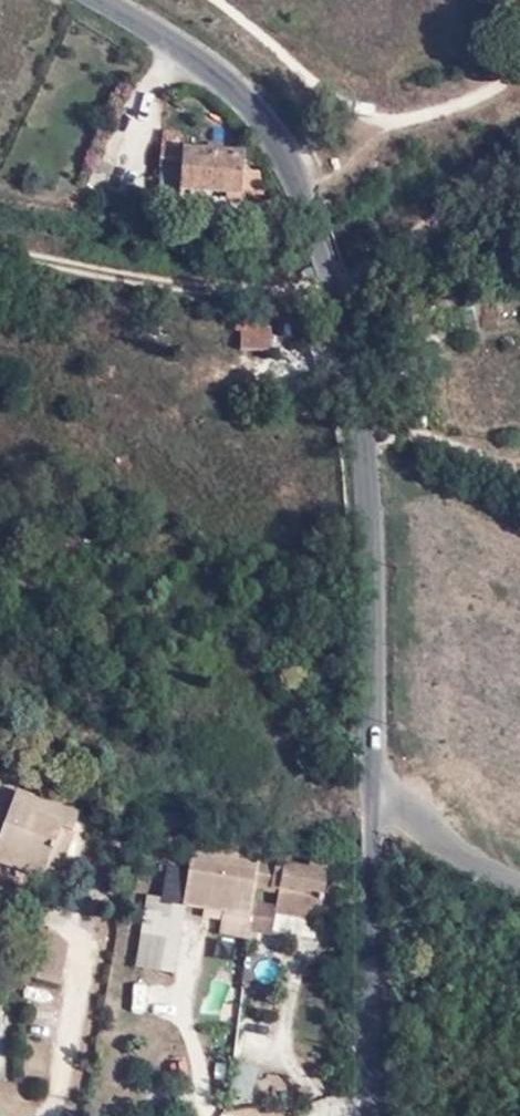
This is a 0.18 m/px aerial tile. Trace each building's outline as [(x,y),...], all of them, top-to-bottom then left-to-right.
[(245,146),(172,140),(169,185),(241,191),(245,146)] [(271,347),(270,320),(239,320),(239,348),(271,347)] [(18,787),(0,836),(0,859),(60,880),(85,811),(18,787)] [(267,849),(193,837),(187,897),(185,906),(223,911),(219,932),(252,937),(267,849)] [(333,870),(287,861),(273,935),(319,943),(333,870)] [(187,897),(146,892),(137,963),(175,968),(185,906),(187,897)] [(47,980),(64,980),(64,960),(47,960),(47,980)] [(250,1094),(259,1066),(244,1061),(235,1089),(250,1094)]
